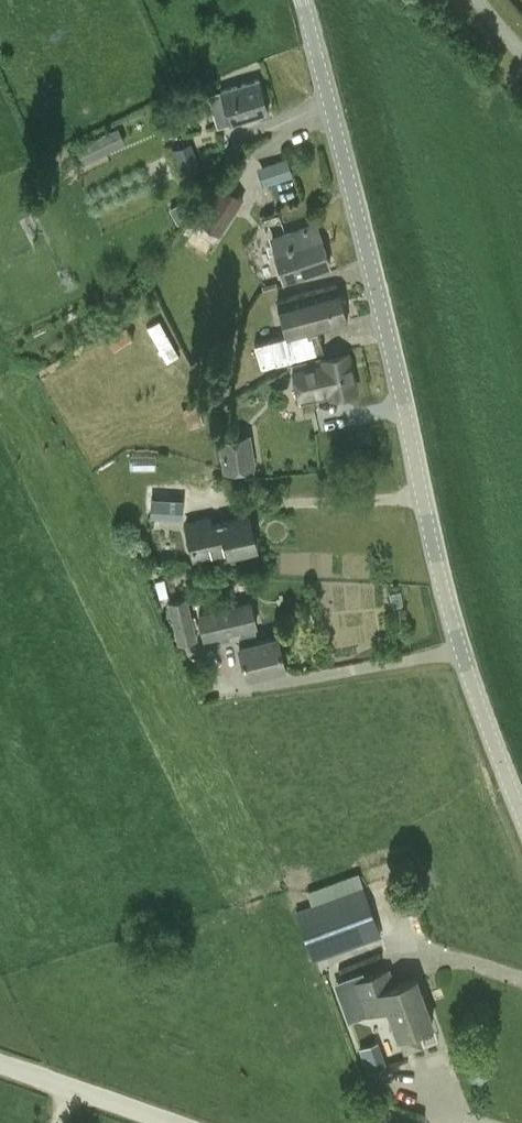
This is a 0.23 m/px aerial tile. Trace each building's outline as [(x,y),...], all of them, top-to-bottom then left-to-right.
[(208,93),(217,125),(268,111),(259,79),(208,93)] [(85,163),(125,145),(119,132),(79,150),(85,163)] [(172,149),(182,177),(200,170),(189,142),(172,149)] [(287,156),(254,166),(261,186),(293,176),(287,156)] [(195,231),(214,243),(243,197),(225,185),(195,231)] [(283,279),(330,265),(317,223),(270,237),(283,279)] [(73,276),(71,277),(69,272),(60,277),(62,281),(60,282),(65,292),(78,285),(73,276)] [(279,300),(287,333),(254,341),(260,367),(323,352),(317,326),(345,319),(337,286),(279,300)] [(104,301),(117,301),(117,287),(104,287),(104,301)] [(162,318),(149,323),(164,360),(178,354),(162,318)] [(300,403),(330,397),(329,395),(356,390),(349,353),(293,364),(300,403)] [(216,429),(223,472),(256,466),(250,433),(229,437),(228,427),(216,429)] [(183,487),(148,485),(146,516),(181,518),(183,487)] [(255,548),(249,515),(214,523),(212,519),(189,523),(195,559),(228,552),(228,554),(255,548)] [(167,596),(163,579),(154,581),(158,599),(167,596)] [(196,642),(185,597),(167,602),(178,647),(196,642)] [(257,640),(254,624),(256,624),(251,601),(199,613),(205,636),(220,632),(223,640),(229,638),(228,631),(239,628),(242,644),(240,645),(247,674),(284,666),(277,636),(257,640)] [(363,886),(295,911),(313,961),(381,936),(363,886)] [(399,1033),(405,1049),(421,1044),(415,1027),(432,1021),(416,977),(392,985),(386,970),(361,979),(363,985),(341,993),(350,1019),(387,1005),(398,1033),(399,1033)]
